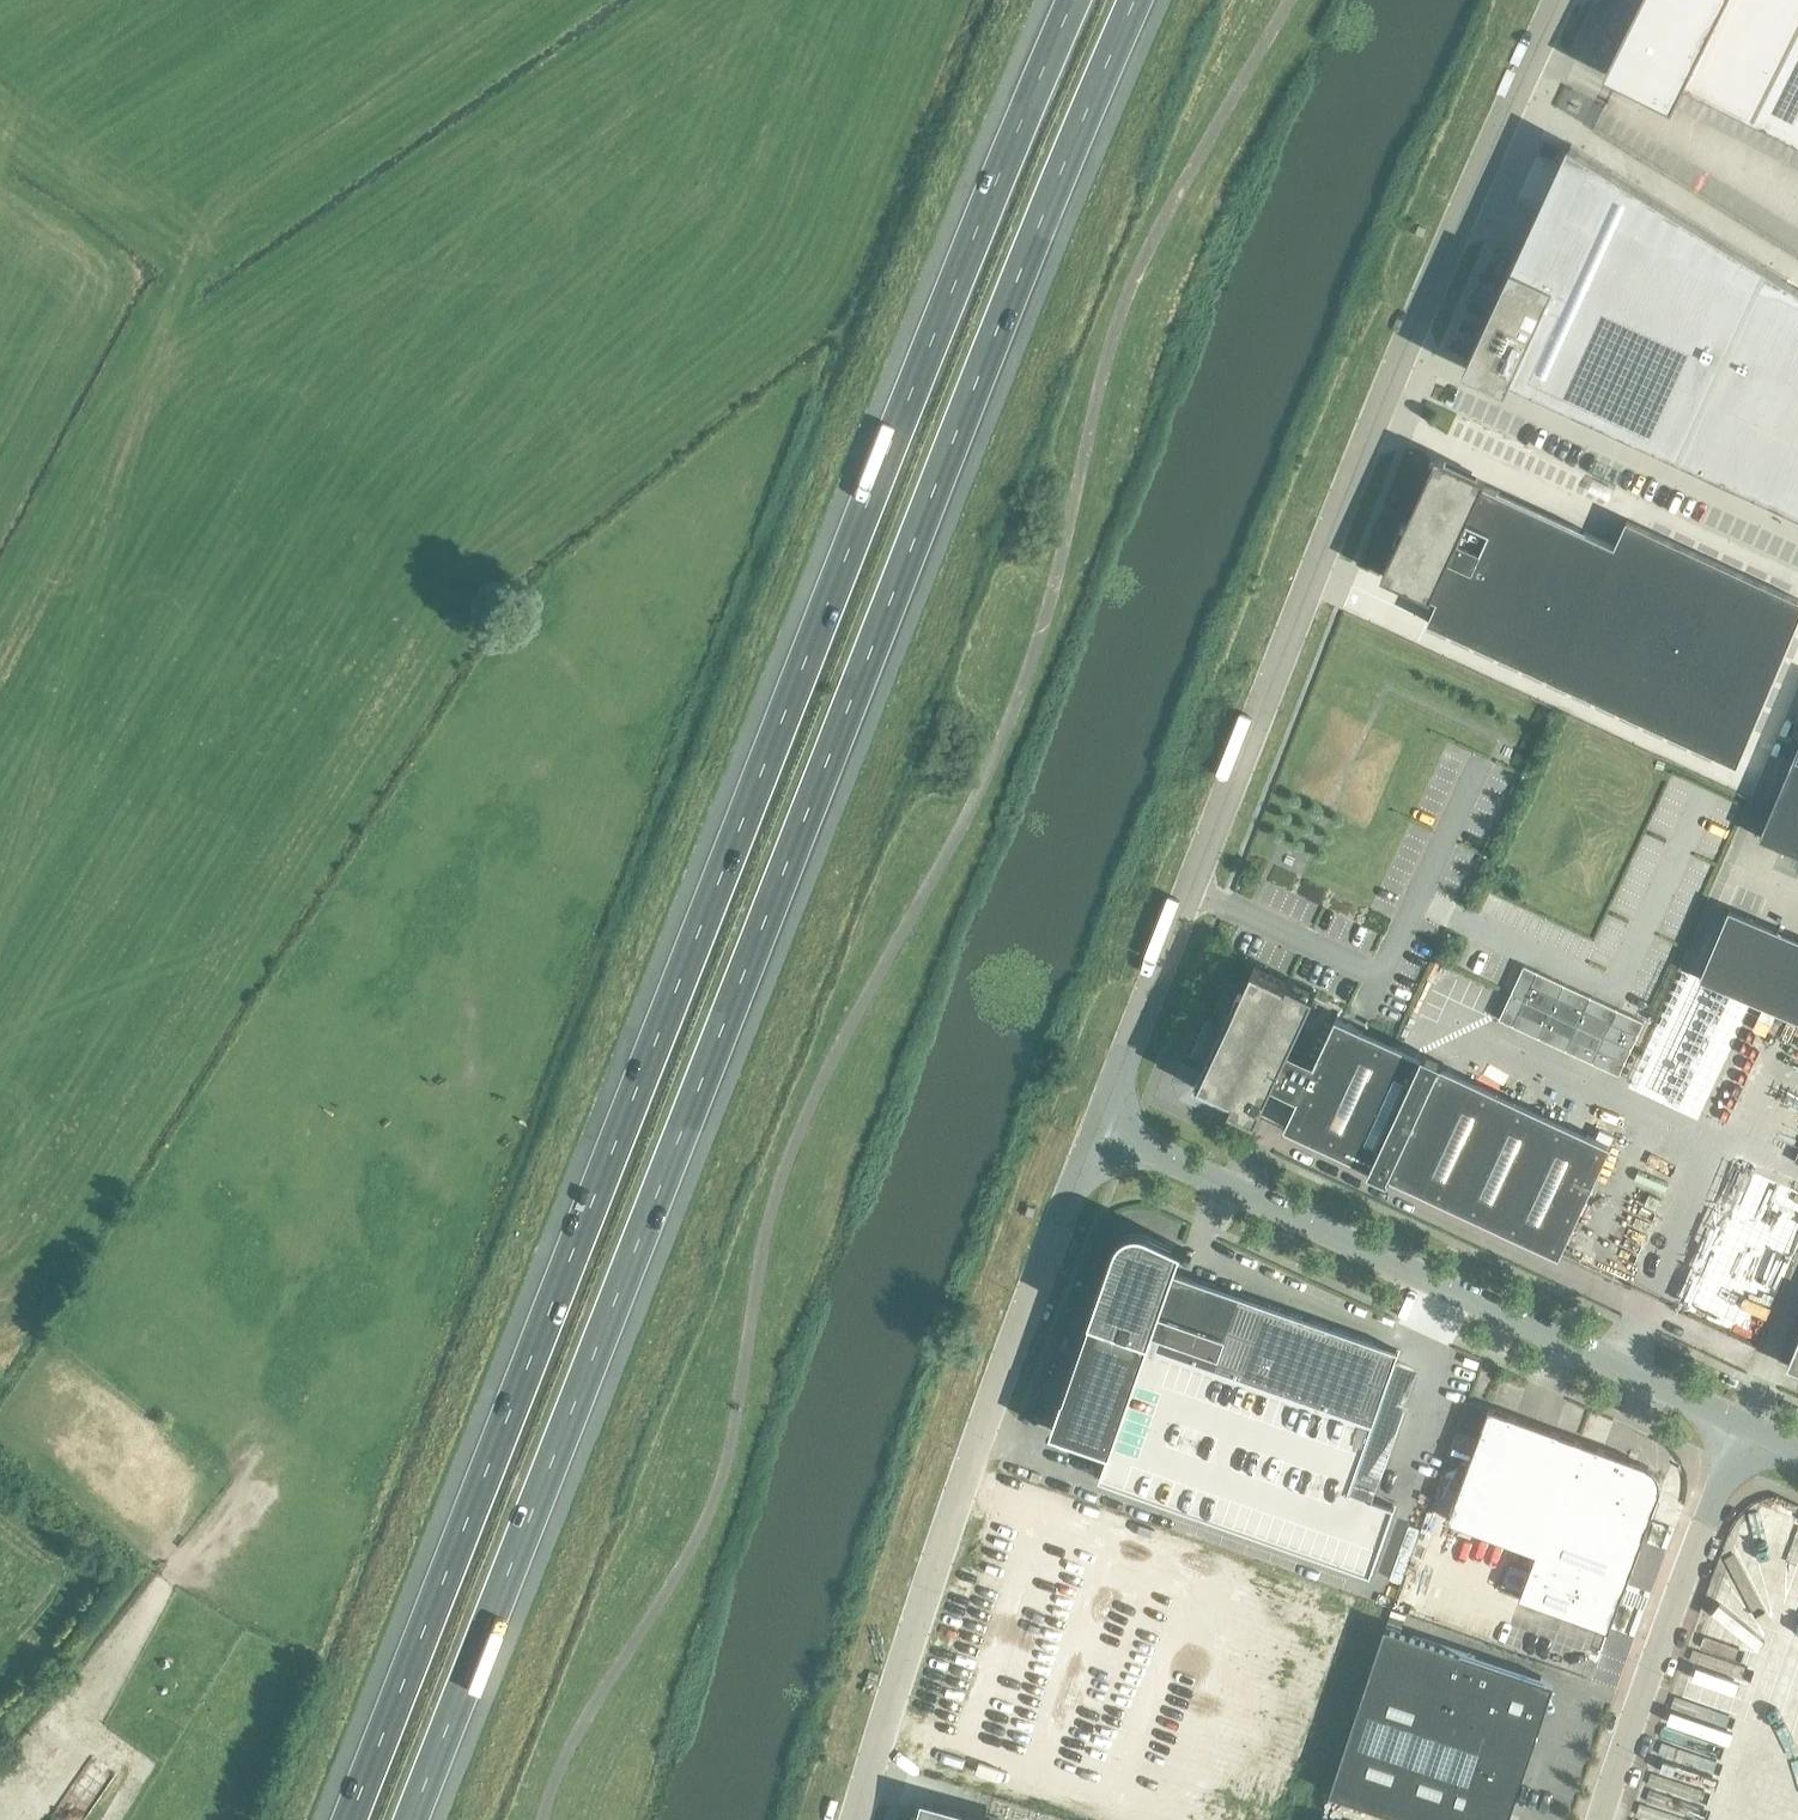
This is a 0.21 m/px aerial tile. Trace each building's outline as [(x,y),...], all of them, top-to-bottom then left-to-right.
[(1797,48),(1797,0),(1712,0),(1797,48)] [(1477,373),(1797,525),(1797,300),(1574,166),(1477,373)] [(1435,470),(1382,587),(1429,612),(1430,607),(1437,611),(1427,632),(1737,772),(1797,630),(1797,610),(1628,529),(1615,556),(1435,470)] [(1757,845),(1797,861),(1797,750),(1757,845)] [(1730,910),(1701,979),(1797,1020),(1797,938),(1730,910)] [(1290,983),(1255,967),(1245,989),(1241,987),(1193,1090),(1232,1108),(1229,1113),(1255,1124),(1272,1089),(1298,1101),(1285,1128),(1371,1168),(1370,1171),(1390,1180),(1391,1177),(1560,1256),(1612,1145),(1337,1017),(1315,1065),(1288,1052),(1317,992),(1292,980),(1290,983)] [(1124,1233),(1053,1430),(1115,1449),(1105,1475),(1377,1570),(1399,1504),(1355,1489),(1403,1347),(1180,1267),(1190,1238),(1148,1221),(1139,1221),(1129,1228),(1124,1233)] [(1789,1365),(1797,1369),(1797,1343),(1789,1365)] [(1610,1630),(1661,1492),(1661,1490),(1662,1489),(1662,1487),(1662,1484),(1662,1482),(1661,1480),(1661,1479),(1660,1477),(1658,1474),(1656,1472),(1654,1470),(1651,1468),(1649,1467),(1491,1408),(1450,1520),(1538,1552),(1521,1597),(1610,1630)] [(1555,1683),(1386,1627),(1331,1793),(1410,1819),(1510,1819),(1555,1683)] [(921,1796),(915,1819),(1009,1819),(921,1796)]
